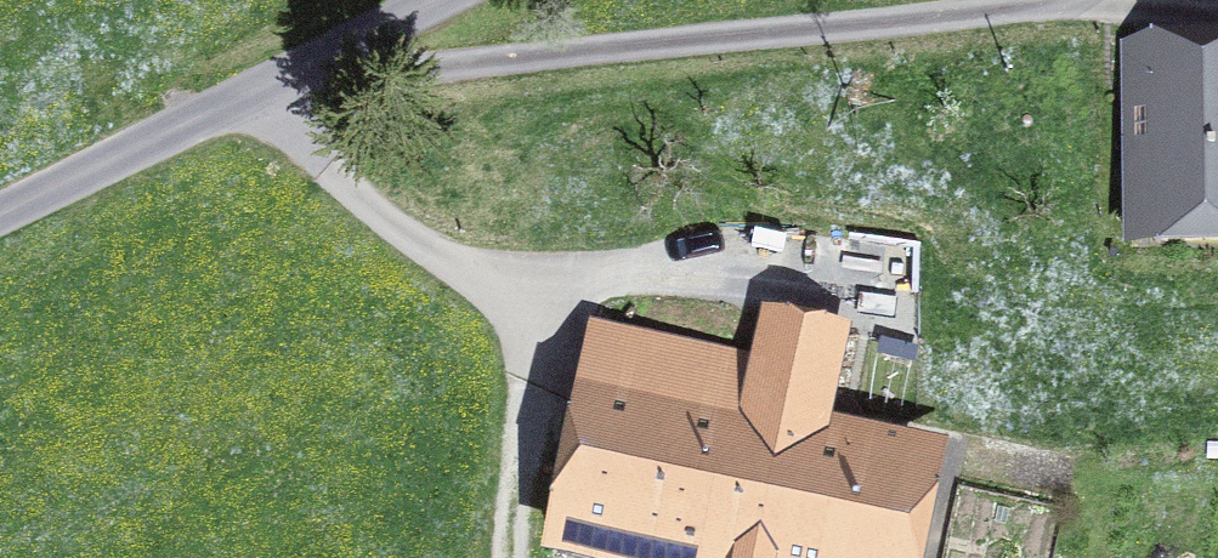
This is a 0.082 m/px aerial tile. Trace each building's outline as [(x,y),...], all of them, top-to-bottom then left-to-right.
[(1155,160),(1156,224),(1217,224),(1217,43),(1128,43),(1128,160),(1155,160)] [(561,557),(568,557),(673,557),(675,548),(722,557),(893,557),(911,472),(823,454),(838,382),(829,380),(838,338),(775,325),(766,366),(608,333),(561,557)]
